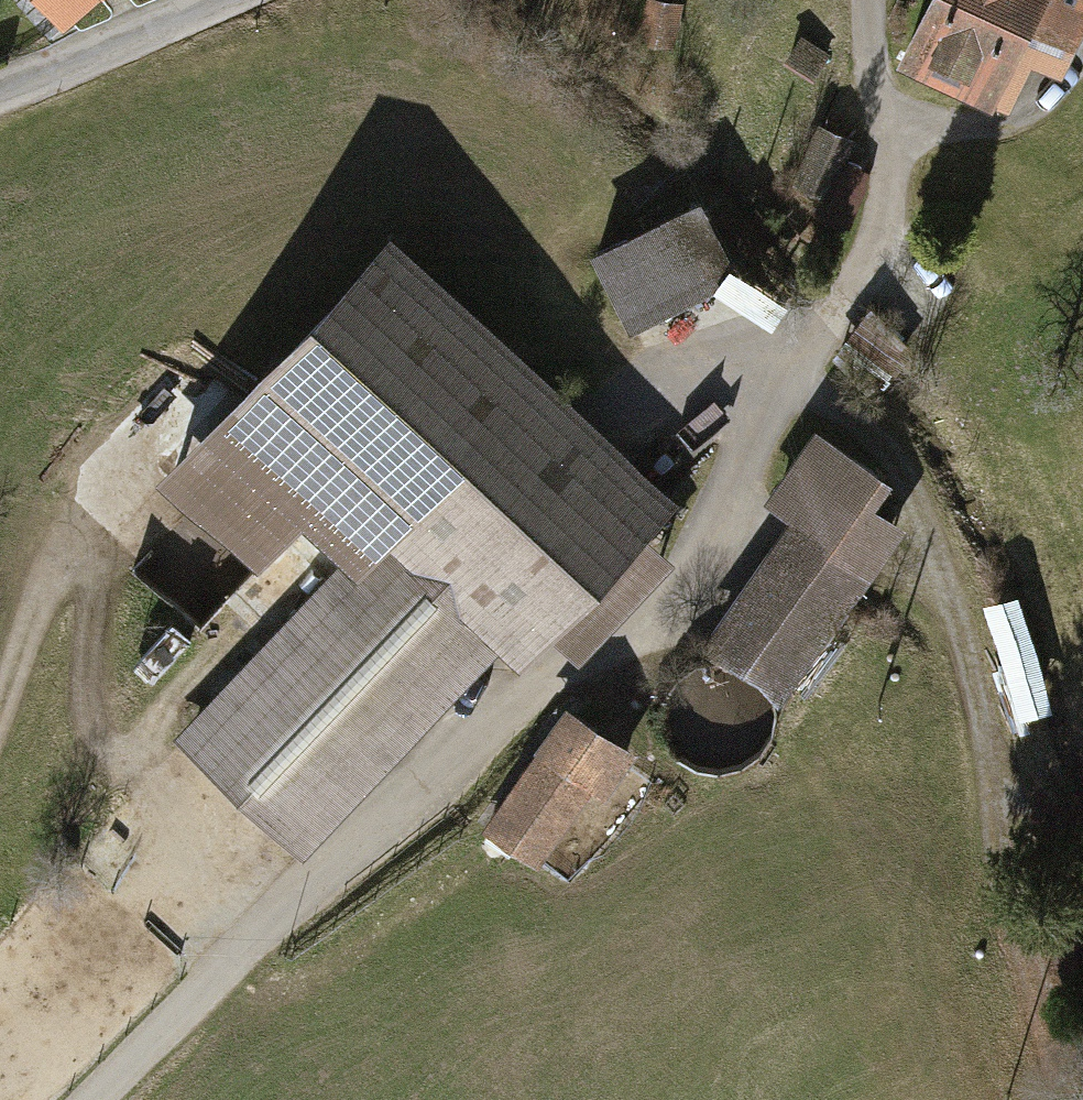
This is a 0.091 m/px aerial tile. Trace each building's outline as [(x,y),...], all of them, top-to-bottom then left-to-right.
[(46,34),(87,0),(18,0),(46,34)] [(661,0),(653,0),(644,37),(669,43),(678,4),(661,0)] [(883,66),(995,120),(1020,67),(1050,81),(1082,12),(1082,0),(914,0),(883,66)] [(825,61),(795,41),(779,65),(808,85),(825,61)] [(859,155),(823,139),(796,200),(832,216),(859,155)] [(687,210),(600,256),(634,321),(721,275),(687,210)] [(237,569),(282,524),(336,576),(169,748),(285,861),(454,687),(465,697),(524,636),(554,665),(651,565),(621,536),(646,511),(375,250),(208,423),(148,484),(237,569)] [(791,519),(706,644),(760,681),(782,695),(896,528),(866,507),(882,482),(814,436),(767,503),(791,519)] [(178,650),(158,632),(120,673),(140,691),(178,650)] [(562,719),(476,839),(523,873),(610,753),(562,719)]
